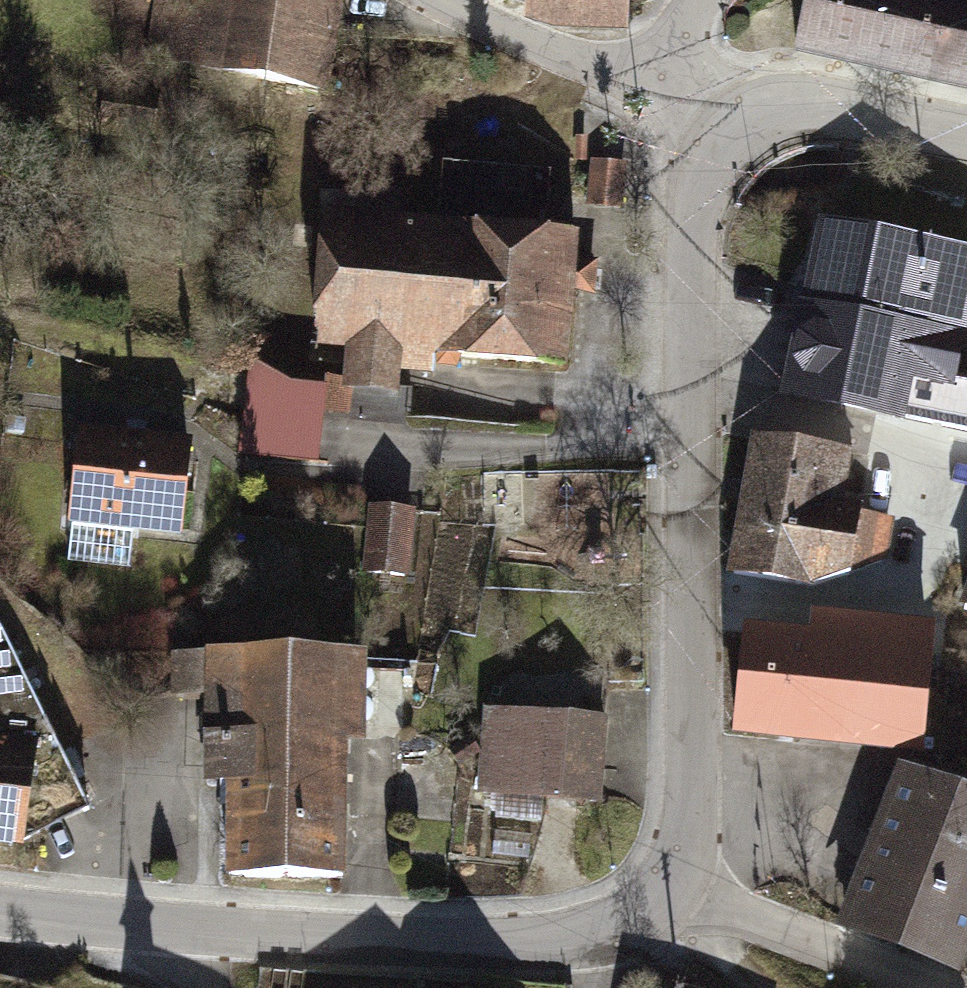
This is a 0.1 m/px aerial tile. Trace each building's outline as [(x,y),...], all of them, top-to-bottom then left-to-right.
[(210,72),(321,91),(338,0),(222,0),(210,72)] [(929,0),(807,0),(796,53),(913,77),(929,0)] [(913,77),(966,89),(966,0),(929,0),(913,77)] [(435,231),(327,222),(317,343),(352,346),(399,350),(565,364),(576,239),(546,236),(551,171),(440,162),(435,231)] [(825,227),(787,397),(907,424),(916,382),(946,389),(966,296),(966,259),(825,227)] [(352,346),(349,379),(396,383),(399,350),(352,346)] [(328,465),(330,379),(250,377),(248,463),(328,465)] [(349,379),(333,378),(330,411),(412,418),(415,385),(396,383),(349,379)] [(966,429),(966,391),(961,390),(953,426),(966,429)] [(190,441),(80,430),(71,521),(181,533),(190,441)] [(838,461),(760,449),(740,578),(820,590),(822,574),(845,578),(854,519),(830,515),(838,461)] [(367,582),(416,584),(420,512),(370,510),(367,582)] [(0,620),(0,747),(43,832),(89,806),(0,620)] [(801,737),(812,638),(749,631),(738,731),(801,737)] [(812,638),(801,737),(921,750),(932,650),(812,638)] [(348,657),(225,654),(222,781),(233,781),(231,878),(343,880),(348,657)] [(605,714),(486,704),(479,795),(598,804),(605,714)] [(23,843),(43,832),(0,747),(0,839),(23,843)] [(904,769),(844,927),(958,969),(966,944),(966,792),(904,769)]
